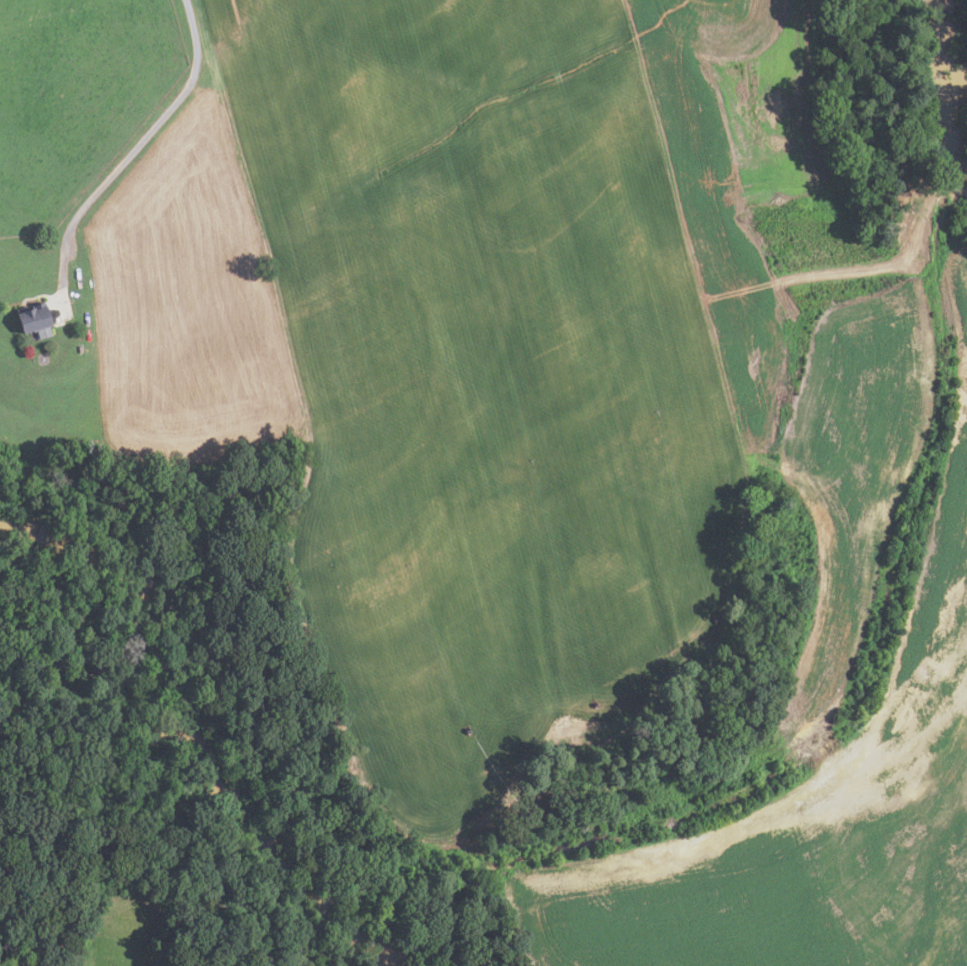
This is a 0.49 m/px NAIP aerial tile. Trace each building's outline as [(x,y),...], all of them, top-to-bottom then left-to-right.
[(19,334),(34,330),(37,340),(52,335),(44,306),(14,314),(19,334)]
